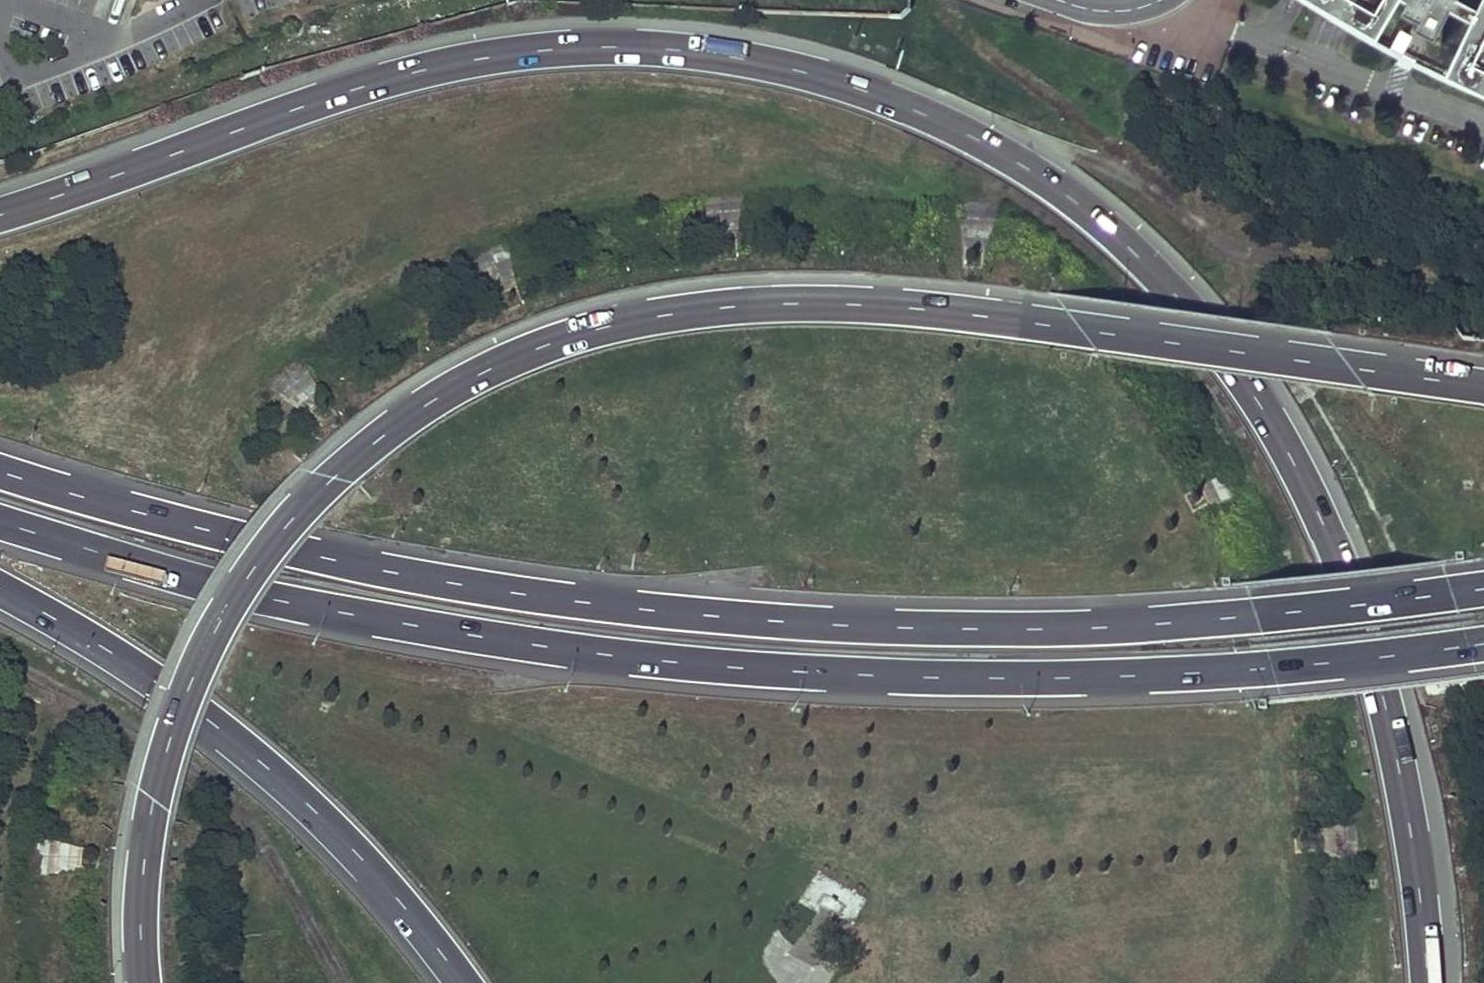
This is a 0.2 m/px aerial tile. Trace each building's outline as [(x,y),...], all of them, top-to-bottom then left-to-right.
[(1430,9),(1434,0),(1413,0),(1430,9)] [(1440,45),(1483,66),(1483,0),(1462,0),(1440,45)] [(299,409),(319,386),(297,366),(277,389),(299,409)]
